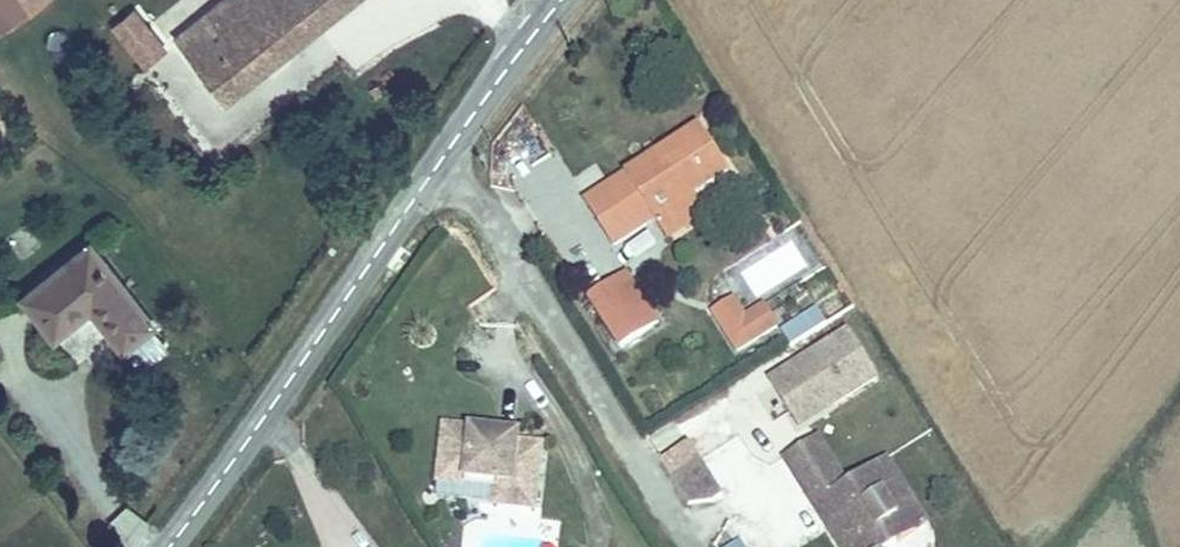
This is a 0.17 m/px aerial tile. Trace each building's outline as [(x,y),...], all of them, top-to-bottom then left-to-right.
[(14,21),(40,0),(0,0),(0,4),(14,21)] [(170,41),(218,104),(347,0),(220,0),(170,41)] [(0,4),(0,33),(14,21),(0,4)] [(94,23),(139,77),(162,58),(117,4),(94,23)] [(605,235),(647,210),(689,184),(726,162),(698,117),(578,191),(605,235)] [(689,184),(647,210),(661,233),(702,207),(689,184)] [(78,242),(11,296),(55,350),(87,324),(108,350),(143,323),(78,242)] [(618,262),(604,270),(620,296),(634,287),(618,262)] [(604,270),(579,285),(608,332),(647,308),(634,287),(620,296),(604,270)] [(714,292),(693,304),(705,325),(721,315),(724,321),(750,305),(747,300),(726,312),(714,292)] [(789,344),(828,320),(817,302),(778,326),(789,344)] [(721,315),(705,325),(719,346),(760,321),(750,305),(724,321),(721,315)] [(793,422),(880,383),(855,327),(767,366),(793,422)] [(441,420),(438,460),(462,462),(462,478),(498,480),(496,502),(536,506),(543,437),(497,432),(497,425),(441,420)] [(688,509),(722,493),(694,436),(660,453),(688,509)] [(772,458),(785,482),(819,463),(805,440),(772,458)] [(785,482),(798,503),(813,495),(830,525),(816,532),(825,546),(876,546),(859,518),(894,498),(871,459),(831,483),(819,463),(785,482)] [(462,462),(438,460),(437,475),(462,478),(462,462)] [(813,495),(798,503),(816,532),(830,525),(813,495)] [(894,498),(859,518),(876,546),(877,546),(912,526),(894,498)]
